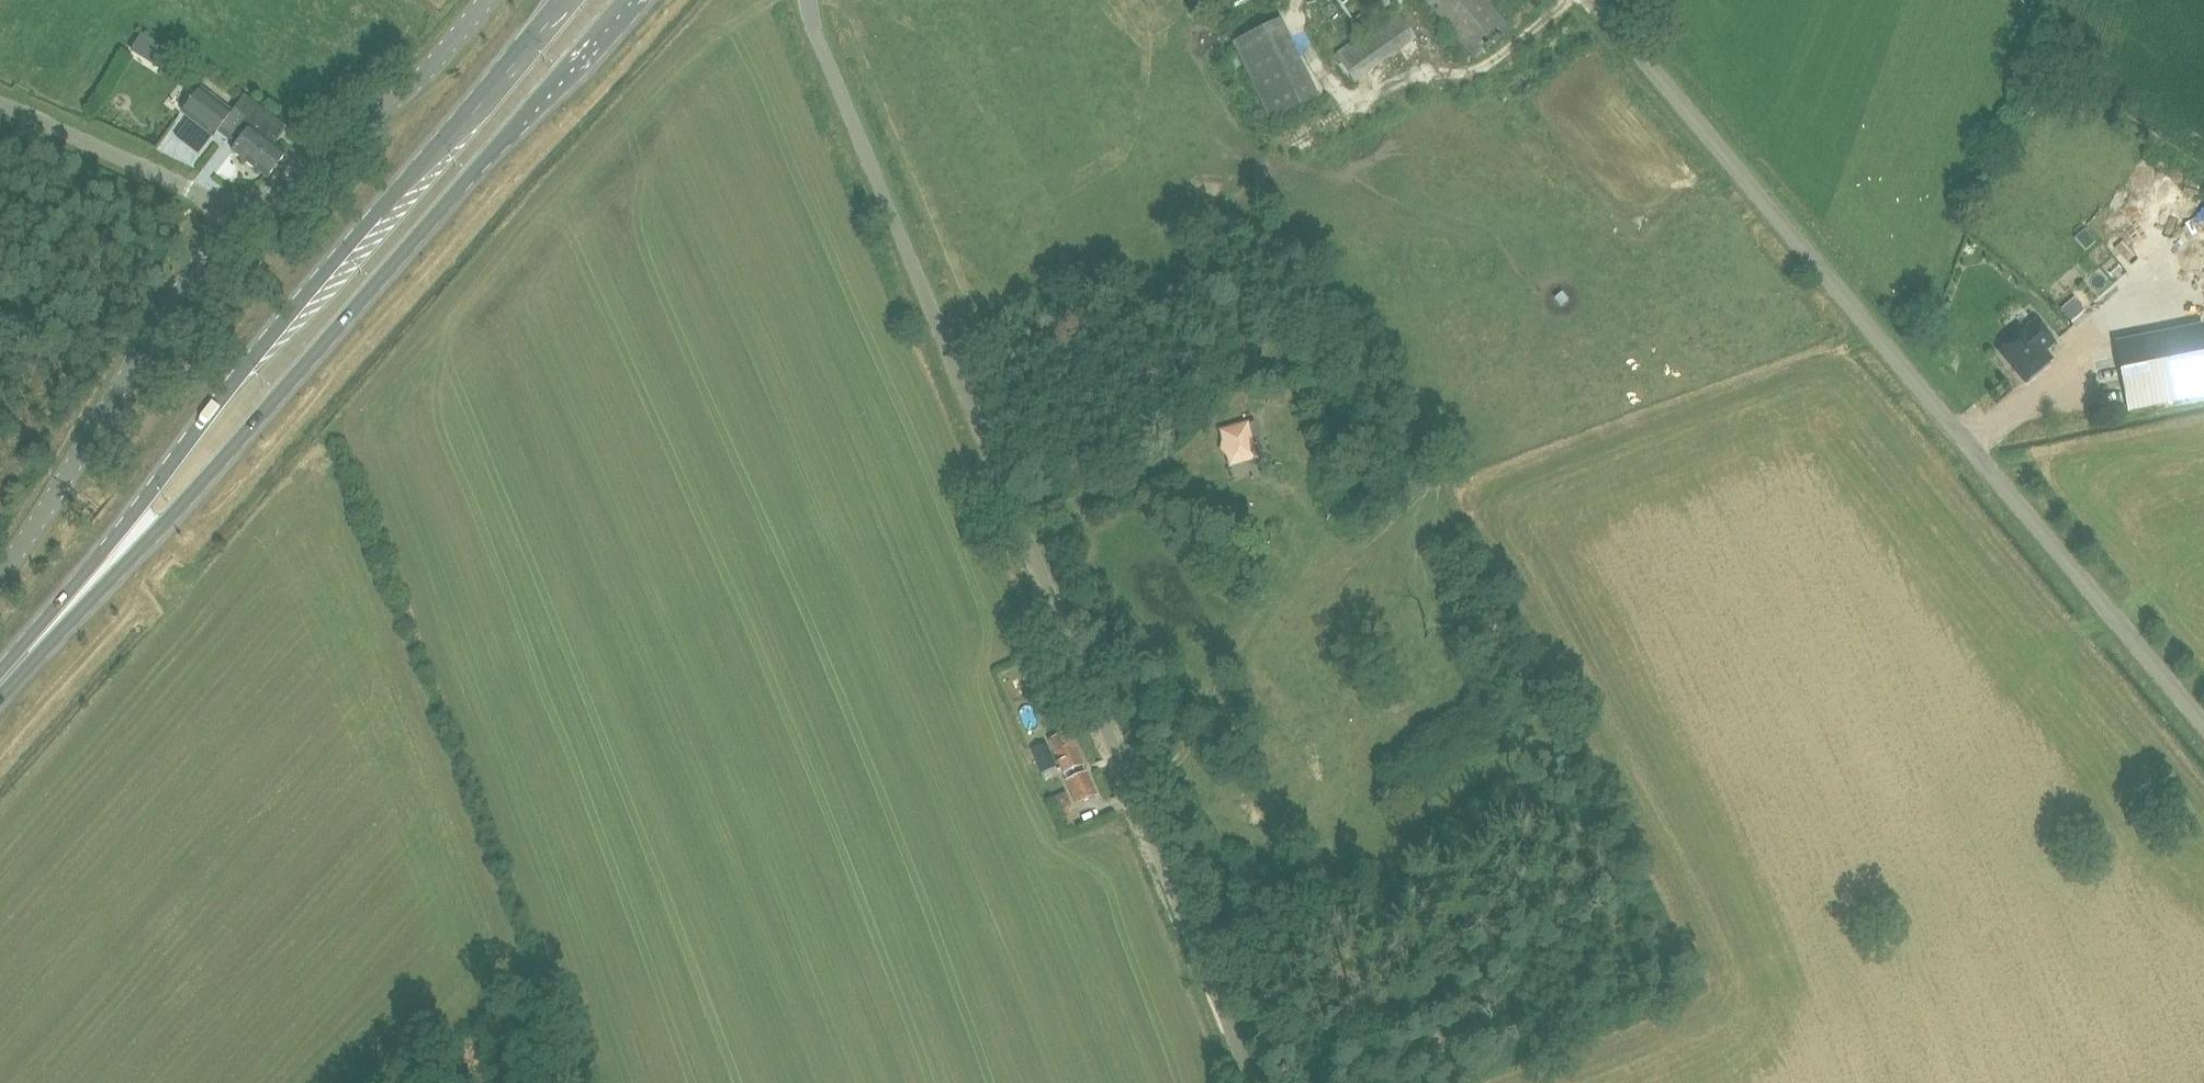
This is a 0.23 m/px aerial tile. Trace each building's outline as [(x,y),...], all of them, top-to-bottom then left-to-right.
[(1510,28),(1486,0),(1428,0),(1477,57),(1510,28)] [(1355,82),(1415,39),(1396,12),(1335,54),(1355,82)] [(1271,121),(1319,97),(1280,18),(1232,41),(1271,121)] [(175,54),(142,33),(132,48),(166,70),(175,54)] [(231,112),(201,89),(183,114),(214,138),(222,128),(240,142),(233,152),(268,178),(287,153),(274,143),(285,128),(243,96),(231,112)] [(2122,245),(2081,284),(2093,296),(2134,257),(2122,245)] [(2136,257),(2070,318),(2083,332),(2149,270),(2136,257)] [(2052,341),(2036,322),(2024,331),(2020,327),(2009,325),(1998,334),(1998,345),(2002,350),(2000,351),(2025,380),(2050,359),(2042,350),(2052,341)] [(2173,402),(2160,336),(2115,345),(2128,411),(2130,418),(2175,409),(2173,402)] [(1230,464),(1256,457),(1252,440),(1257,439),(1252,422),(1221,430),(1230,464)] [(1096,796),(1083,765),(1084,765),(1069,730),(1049,738),(1064,773),(1065,773),(1077,804),(1096,796)] [(1063,794),(1052,798),(1059,813),(1067,810),(1070,809),(1063,794)]
